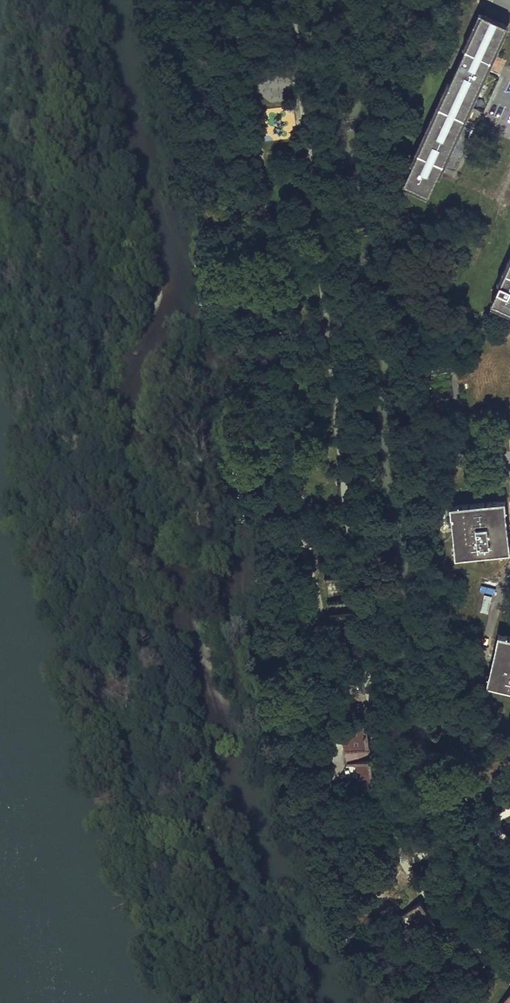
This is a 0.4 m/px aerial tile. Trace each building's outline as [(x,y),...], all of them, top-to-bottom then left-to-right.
[(428,188),(503,25),(482,15),(454,76),(445,72),(437,90),(446,95),(407,179),(428,188)] [(492,302),(509,311),(509,263),(492,302)] [(431,372),(432,379),(440,378),(438,371),(431,372)] [(509,552),(509,551),(505,501),(451,507),(456,557),(509,552)] [(351,604),(348,578),(326,580),(328,606),(351,604)] [(509,690),(509,637),(498,635),(488,685),(509,690)] [(346,750),(369,748),(366,722),(343,725),(346,750)] [(357,762),(360,788),(373,787),(370,760),(357,762)]
